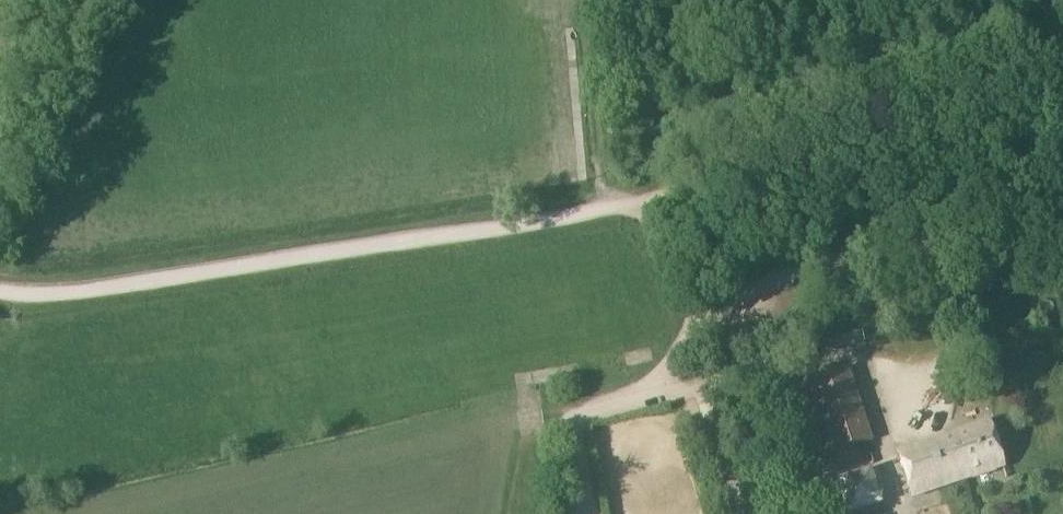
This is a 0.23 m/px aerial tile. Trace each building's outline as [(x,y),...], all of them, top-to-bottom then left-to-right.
[(817,335),(823,355),(865,342),(859,322),(817,335)] [(793,386),(798,401),(817,458),(865,442),(841,370),(793,386)] [(913,496),(1005,466),(990,421),(898,452),(913,496)]
